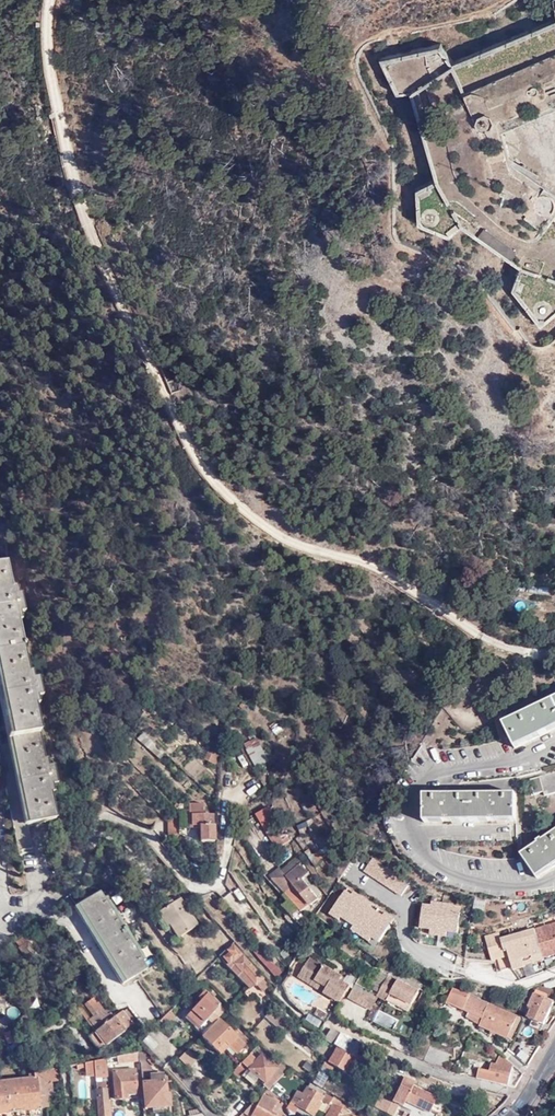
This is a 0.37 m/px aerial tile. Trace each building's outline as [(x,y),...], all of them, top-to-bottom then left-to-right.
[(452,70),(436,47),(378,58),(395,100),(410,94),(436,186),(414,195),(414,228),(448,242),(462,230),(519,272),(513,296),(541,332),(554,317),(554,22),(452,70)] [(0,562),(0,694),(8,735),(0,736),(0,761),(17,849),(31,846),(27,822),(53,816),(48,788),(53,787),(51,780),(57,778),(53,760),(48,761),(46,754),(42,755),(31,703),(36,702),(34,696),(39,695),(35,675),(31,676),(29,668),(24,669),(15,621),(20,620),(18,613),(22,612),(18,592),(14,592),(13,587),(9,587),(4,561),(0,562)] [(502,722),(515,747),(542,734),(554,727),(554,697),(502,722)] [(158,761),(164,755),(139,734),(135,740),(158,761)] [(244,742),(254,767),(269,762),(259,737),(244,742)] [(215,762),(216,753),(207,752),(206,761),(215,762)] [(529,777),(533,792),(544,789),(546,795),(554,792),(554,771),(529,777)] [(451,794),(426,794),(425,821),(516,821),(516,793),(493,794),(451,794)] [(204,814),(204,803),(189,803),(190,828),(199,828),(199,841),(215,841),(215,813),(204,814)] [(256,814),(276,849),(291,841),(271,805),(256,814)] [(168,818),(168,834),(179,834),(178,818),(168,818)] [(523,854),(539,876),(554,865),(554,832),(523,854)] [(323,850),(313,853),(316,862),(326,858),(323,850)] [(303,861),(299,855),(282,869),(280,867),(269,876),(273,882),(286,893),(294,887),(303,879),(309,874),(300,863),(303,861)] [(391,889),(402,894),(408,881),(397,876),(391,889)] [(294,887),(286,893),(302,913),(315,902),(314,900),(318,897),(303,879),(294,887)] [(100,891),(75,907),(122,981),(146,967),(143,960),(146,959),(107,896),(104,898),(100,891)] [(182,897),(158,913),(167,926),(172,923),(180,936),(200,923),(182,897)] [(460,935),(460,903),(421,903),(421,935),(460,935)] [(382,910),(380,914),(367,906),(351,930),(364,938),(365,936),(381,947),(385,941),(390,945),(399,932),(393,928),(398,921),(382,910)] [(502,939),(506,953),(509,952),(510,957),(499,960),(502,971),(513,967),(514,971),(546,961),(545,957),(554,954),(554,923),(502,939)] [(506,953),(502,939),(500,932),(485,936),(493,962),(499,960),(510,957),(509,952),(506,953)] [(24,938),(16,943),(26,960),(36,956),(24,938)] [(234,945),(228,950),(231,953),(225,958),(251,988),(256,985),(261,991),(268,986),(234,945)] [(302,972),(344,998),(351,987),(343,982),(345,979),(311,957),(302,972)] [(341,1003),(344,998),(302,972),(299,977),(341,1003)] [(381,992),(382,990),(383,989),(359,976),(355,983),(379,996),(381,992)] [(381,992),(411,1009),(420,992),(390,976),(383,989),(382,990),(381,992)] [(379,996),(355,983),(348,997),(371,1010),(379,996)] [(455,987),(449,1002),(476,1015),(474,1019),(481,1022),(479,1025),(506,1036),(516,1014),(473,992),(455,987)] [(554,1001),(535,991),(529,1004),(533,1005),(529,1014),(545,1021),(554,1001)] [(197,1030),(201,1033),(224,1010),(205,992),(199,997),(200,998),(202,1000),(197,1005),(187,1015),(199,1028),(197,1030)] [(381,992),(379,996),(409,1013),(411,1009),(381,992)] [(98,1050),(136,1021),(127,1006),(115,1015),(111,1010),(108,1012),(95,996),(85,1002),(93,1014),(89,1017),(97,1030),(88,1036),(98,1050)] [(314,1001),(307,1012),(325,1023),(326,1021),(332,1013),(314,1001)] [(170,1010),(159,1021),(161,1022),(172,1012),(170,1010)] [(201,1033),(202,1035),(213,1024),(225,1012),(224,1010),(223,1011),(201,1033)] [(172,1012),(161,1022),(162,1024),(171,1019),(175,1015),(172,1012)] [(23,1013),(17,1020),(28,1032),(35,1026),(23,1013)] [(220,1021),(202,1038),(219,1055),(228,1046),(235,1054),(249,1040),(236,1027),(231,1032),(220,1021)] [(325,1040),(334,1045),(340,1034),(331,1029),(325,1040)] [(337,1047),(328,1062),(325,1060),(314,1081),(322,1086),(334,1065),(346,1072),(352,1062),(358,1066),(362,1058),(354,1053),(360,1042),(343,1032),(335,1044),(334,1045),(337,1047)] [(340,1034),(334,1045),(335,1044),(343,1032),(341,1032),(340,1034)] [(516,1055),(527,1062),(540,1042),(523,1042),(516,1055)] [(151,1056),(144,1047),(139,1048),(140,1060),(142,1083),(146,1083),(146,1109),(170,1108),(168,1084),(164,1084),(164,1074),(161,1074),(160,1070),(150,1071),(150,1062),(146,1062),(146,1057),(151,1056)] [(118,1062),(140,1060),(139,1048),(118,1053),(118,1062)] [(188,1049),(178,1059),(188,1069),(198,1059),(188,1049)] [(263,1055),(259,1060),(251,1053),(243,1061),(266,1081),(262,1087),(267,1091),(275,1083),(289,1070),(281,1063),(277,1068),(263,1055)] [(515,1085),(522,1072),(515,1066),(500,1053),(498,1064),(492,1062),(490,1072),(479,1069),(477,1076),(511,1084),(515,1085)] [(106,1056),(85,1060),(86,1074),(96,1073),(99,1115),(111,1115),(106,1056)] [(247,1069),(240,1063),(232,1071),(239,1077),(247,1069)] [(40,1110),(48,1109),(46,1084),(60,1082),(60,1078),(57,1068),(27,1075),(27,1079),(0,1082),(0,1115),(40,1110)] [(135,1072),(114,1073),(116,1100),(128,1100),(128,1096),(137,1096),(135,1072)] [(252,1086),(257,1077),(249,1072),(243,1081),(252,1086)] [(516,1086),(524,1073),(522,1072),(515,1085),(516,1086)] [(477,1076),(477,1077),(515,1087),(515,1085),(511,1084),(477,1076)] [(396,1101),(414,1110),(411,1115),(438,1115),(439,1115),(433,1112),(440,1096),(406,1081),(400,1094),(399,1093),(395,1100),(396,1101)] [(310,1083),(307,1087),(322,1096),(324,1093),(325,1091),(310,1083)] [(331,1098),(324,1093),(322,1096),(307,1087),(303,1094),(298,1092),(286,1110),(287,1115),(294,1115),(298,1108),(311,1115),(313,1115),(322,1102),(326,1105),(331,1098)] [(391,1113),(396,1101),(395,1100),(399,1093),(388,1088),(379,1107),(391,1113)] [(259,1098),(244,1112),(252,1115),(277,1115),(283,1107),(263,1097),(261,1099),(259,1098)] [(335,1105),(327,1115),(355,1115),(335,1105)]
